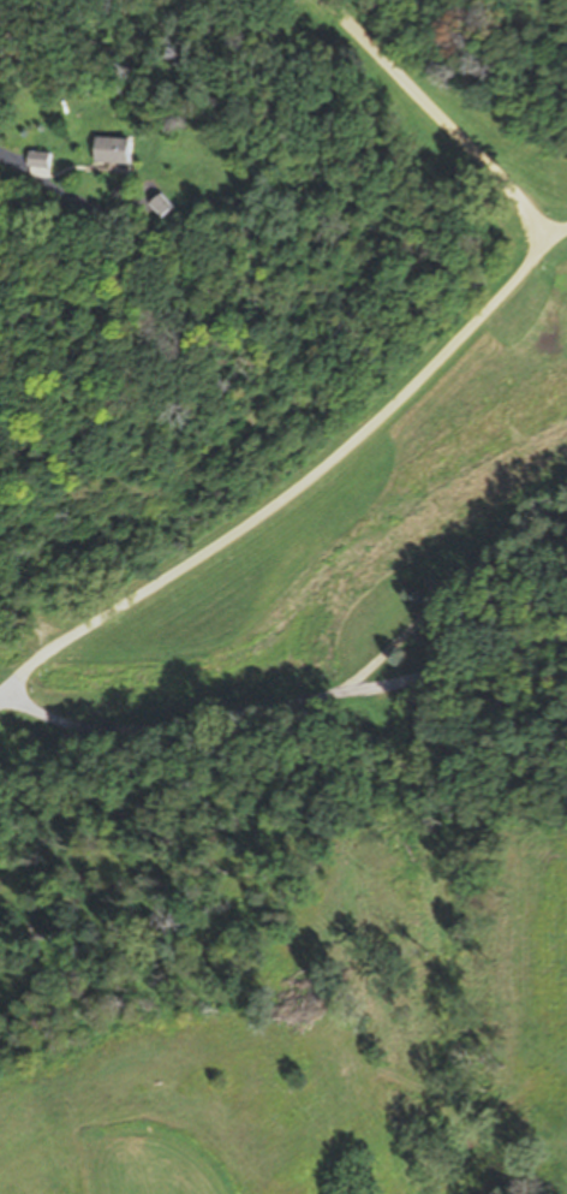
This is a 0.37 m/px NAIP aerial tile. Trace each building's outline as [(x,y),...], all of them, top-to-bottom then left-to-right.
[(94,164),(130,164),(130,138),(94,138),(94,164)] [(50,151),(28,151),(28,167),(50,167),(50,151)]
